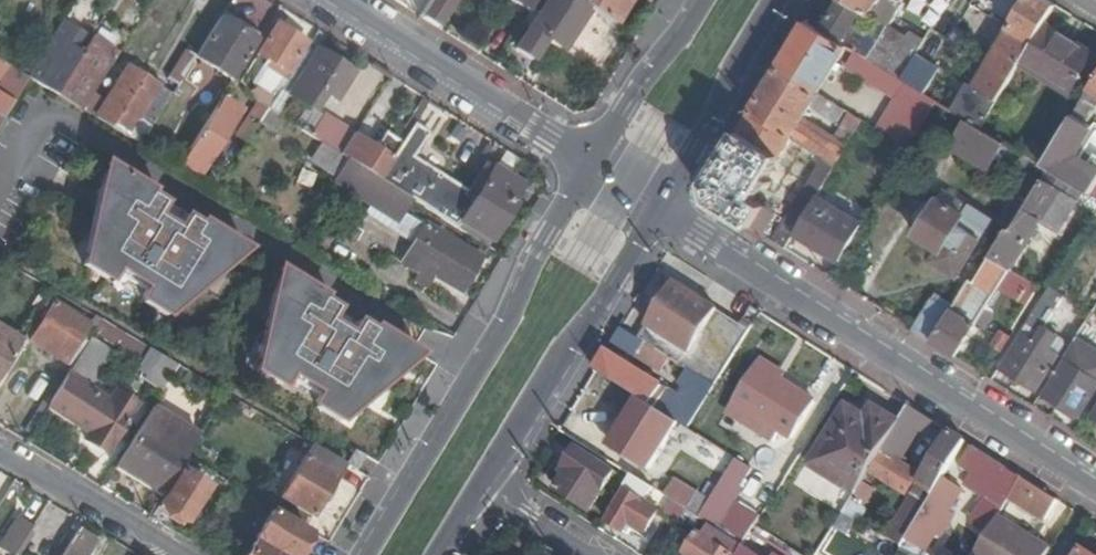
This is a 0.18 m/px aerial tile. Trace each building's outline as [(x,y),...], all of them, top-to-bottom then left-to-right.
[(418,20),(435,31),(455,0),(430,0),(418,20)] [(524,14),(533,0),(506,0),(505,2),(524,14)] [(555,52),(582,11),(564,0),(546,0),(546,2),(512,56),(525,65),(540,43),(555,52)] [(582,11),(611,30),(630,0),(564,0),(582,11)] [(840,2),(859,14),(877,24),(884,29),(901,0),(837,0),(840,2)] [(1040,0),(1026,0),(1007,32),(1030,47),(1042,26),(1053,8),(1040,0)] [(859,14),(840,2),(820,34),(840,46),(859,14)] [(224,12),(215,25),(251,47),(259,35),(224,12)] [(884,29),(877,24),(857,56),(867,63),(884,35),(884,34),(881,32),(884,29)] [(215,25),(199,50),(235,72),(251,47),(215,25)] [(820,34),(804,25),(776,72),(816,97),(846,50),(840,46),(820,34)] [(1042,26),(1030,47),(1021,62),(1070,93),(1092,57),(1042,26)] [(304,46),(276,28),(256,59),(284,77),(304,46)] [(968,55),(977,41),(958,28),(949,42),(968,55)] [(898,44),(884,35),(867,63),(900,83),(913,60),(924,42),(907,32),(898,44)] [(986,68),(1008,83),(1021,62),(1030,47),(1007,32),(986,68)] [(115,59),(89,44),(79,60),(56,99),(81,114),(91,98),(115,59)] [(187,45),(163,85),(173,91),(198,52),(187,45)] [(79,60),(64,51),(40,90),(56,99),(79,60)] [(843,70),(892,100),(872,132),(905,153),(935,104),(918,94),(900,83),(867,63),(857,56),(853,54),(843,70)] [(287,99),(311,62),(302,56),(278,93),(265,113),(264,114),(273,120),(287,99)] [(311,62),(287,99),(303,109),(314,93),(331,104),(348,77),(315,56),(311,62)] [(913,60),(900,83),(918,94),(931,71),(913,60)] [(48,70),(39,64),(28,82),(37,88),(48,70)] [(0,65),(0,83),(2,84),(6,79),(23,90),(28,82),(0,65)] [(967,123),(980,131),(996,104),(1008,83),(986,68),(973,89),(966,85),(949,113),(967,123)] [(816,97),(776,72),(750,114),(789,139),(823,161),(833,167),(860,125),(848,117),(833,141),(801,121),(811,105),(816,109),(814,112),(826,120),(833,108),(816,97)] [(139,82),(125,73),(94,122),(110,132),(133,95),(134,91),(138,83),(139,82)] [(23,90),(6,79),(2,84),(0,87),(0,128),(23,90)] [(1073,116),(1086,125),(1095,110),(1095,80),(1073,116)] [(134,91),(133,95),(110,132),(124,141),(154,93),(138,83),(134,91)] [(278,93),(268,87),(255,106),(265,113),(278,93)] [(244,102),(226,91),(185,157),(203,168),(244,102)] [(167,101),(154,93),(124,141),(137,149),(167,101)] [(98,103),(91,98),(81,114),(88,119),(98,103)] [(255,106),(246,121),(256,127),(264,114),(265,113),(255,106)] [(273,120),(264,114),(256,127),(256,128),(268,136),(277,123),(276,122),(273,120)] [(705,187),(709,205),(781,251),(790,236),(813,199),(833,167),(823,161),(784,222),(751,201),(758,189),(764,193),(768,185),(763,182),(789,139),(750,114),(705,187)] [(1086,125),(1073,116),(1041,168),(1061,180),(1092,129),(1086,125)] [(320,121),(307,141),(315,146),(336,159),(349,140),(320,121)] [(980,131),(967,123),(951,150),(987,173),(1001,152),(1004,146),(980,131)] [(349,140),(336,159),(375,184),(385,167),(398,147),(382,137),(370,153),(349,140)] [(409,244),(398,264),(416,275),(419,271),(431,278),(457,295),(477,262),(420,227),(418,230),(399,218),(407,204),(375,184),(336,159),(315,146),(304,165),(329,181),(326,187),(364,210),(359,217),(398,241),(400,238),(409,244)] [(1001,152),(1009,157),(1059,189),(1064,182),(1061,180),(1041,168),(1039,168),(1004,146),(1001,152)] [(169,148),(160,162),(175,172),(184,158),(169,148)] [(385,167),(375,184),(407,204),(416,210),(426,193),(385,167)] [(1091,168),(1077,190),(1087,196),(1087,197),(1088,196),(1095,183),(1095,171),(1091,168)] [(491,173),(474,201),(437,177),(426,193),(416,210),(440,225),(445,219),(488,246),(511,211),(508,209),(520,189),(491,173)] [(89,226),(102,235),(86,261),(80,270),(103,284),(109,283),(113,277),(141,294),(138,299),(140,307),(164,321),(170,311),(185,284),(197,291),(226,242),(199,225),(192,227),(181,220),(176,228),(174,231),(154,219),(156,215),(161,208),(146,198),(144,193),(118,178),(89,226)] [(1064,182),(1059,189),(1044,213),(1037,225),(1058,239),(1087,196),(1077,190),(1064,182)] [(1088,196),(1095,201),(1095,183),(1088,196)] [(944,193),(938,203),(960,217),(966,207),(944,193)] [(1012,211),(1018,215),(988,261),(1007,273),(1037,225),(1044,213),(1021,198),(1012,211)] [(790,236),(836,264),(859,227),(813,199),(790,236)] [(929,264),(954,281),(979,242),(972,238),(981,224),(984,219),(966,207),(960,217),(938,203),(915,241),(935,254),(929,264)] [(987,228),(981,224),(972,238),(979,242),(987,228)] [(1003,280),(1030,298),(1034,290),(1007,273),(988,261),(972,286),(968,283),(929,344),(953,359),(1003,280)] [(416,275),(412,281),(424,289),(431,278),(419,271),(416,275)] [(260,331),(272,339),(257,365),(252,373),(274,387),(281,385),(284,379),(312,397),(309,402),(310,409),(333,423),(338,415),(354,389),(368,397),(376,382),(397,346),(373,332),(367,332),(352,324),(348,331),(345,335),(325,323),(328,319),(332,312),(314,301),(315,296),(290,281),(260,331)] [(670,287),(636,343),(638,344),(693,379),(711,391),(712,391),(752,327),(741,320),(736,327),(670,287)] [(1052,304),(1042,297),(1021,331),(1031,338),(1052,304)] [(951,309),(933,298),(911,333),(929,344),(951,309)] [(50,311),(28,345),(71,371),(89,342),(92,337),(92,336),(50,311)] [(92,336),(92,337),(138,365),(146,352),(100,324),(92,336)] [(1001,369),(1032,392),(1054,358),(1044,351),(1053,337),(1043,330),(1034,344),(1022,336),(1001,369)] [(636,343),(619,331),(610,346),(629,359),(638,344),(636,343)] [(0,335),(0,378),(19,347),(0,335)] [(998,335),(989,350),(999,356),(1008,341),(998,335)] [(1063,344),(1053,337),(1044,351),(1054,358),(1063,344)] [(1095,381),(1095,356),(1073,341),(1060,361),(1063,362),(1042,396),(1075,418),(1095,385),(1095,383),(1095,381)] [(89,393),(111,356),(89,342),(71,371),(47,409),(88,435),(84,442),(106,455),(135,407),(113,393),(106,404),(89,393)] [(150,375),(145,382),(162,392),(176,370),(146,352),(138,365),(137,367),(150,375)] [(592,375),(640,404),(676,427),(686,433),(687,432),(712,391),(711,391),(693,379),(678,401),(604,355),(592,375)] [(804,448),(826,413),(773,380),(751,415),(767,425),(762,433),(773,440),(778,432),(804,448)] [(612,454),(646,474),(676,427),(640,404),(615,441),(619,444),(612,454)] [(909,410),(898,428),(869,474),(904,496),(916,478),(901,468),(896,464),(900,458),(917,430),(924,419),(909,410)] [(848,411),(812,467),(856,495),(862,484),(869,474),(898,428),(874,413),(867,424),(848,411)] [(931,424),(924,419),(917,430),(925,435),(931,424)] [(187,454),(141,426),(115,467),(162,495),(183,462),(187,454)] [(948,435),(886,533),(903,544),(904,541),(945,475),(963,445),(948,435)] [(723,440),(716,452),(733,462),(696,521),(715,532),(758,462),(723,440)] [(561,472),(566,475),(555,492),(587,513),(612,473),(575,450),(561,472)] [(968,522),(987,533),(997,517),(1008,500),(1020,480),(971,450),(960,468),(970,474),(963,486),(982,498),(968,522)] [(278,500),(308,519),(341,469),(311,451),(278,500)] [(360,461),(349,454),(341,469),(351,475),(360,461)] [(905,461),(900,458),(896,464),(901,468),(905,461)] [(659,473),(648,491),(674,507),(685,514),(696,496),(659,473)] [(904,541),(923,552),(959,493),(951,488),(955,482),(945,475),(904,541)] [(657,517),(636,503),(644,488),(631,479),(621,495),(623,496),(606,524),(623,535),(626,530),(642,541),(657,517)] [(1008,500),(1051,526),(1063,507),(1020,480),(1008,500)] [(862,484),(856,495),(850,504),(857,509),(859,510),(871,490),(862,484)] [(152,517),(180,534),(199,502),(172,487),(152,517)] [(857,509),(850,504),(837,526),(843,530),(857,509)] [(679,528),(687,515),(685,514),(674,507),(666,520),(679,528)] [(270,517),(253,543),(272,554),(296,554),(306,539),(270,517)] [(987,533),(974,554),(1046,554),(1049,549),(997,517),(987,533)] [(0,542),(0,554),(15,554),(29,532),(12,522),(0,542)] [(74,535),(62,554),(87,554),(92,547),(74,535)] [(738,547),(725,539),(717,553),(696,538),(685,554),(733,554),(738,547)]
